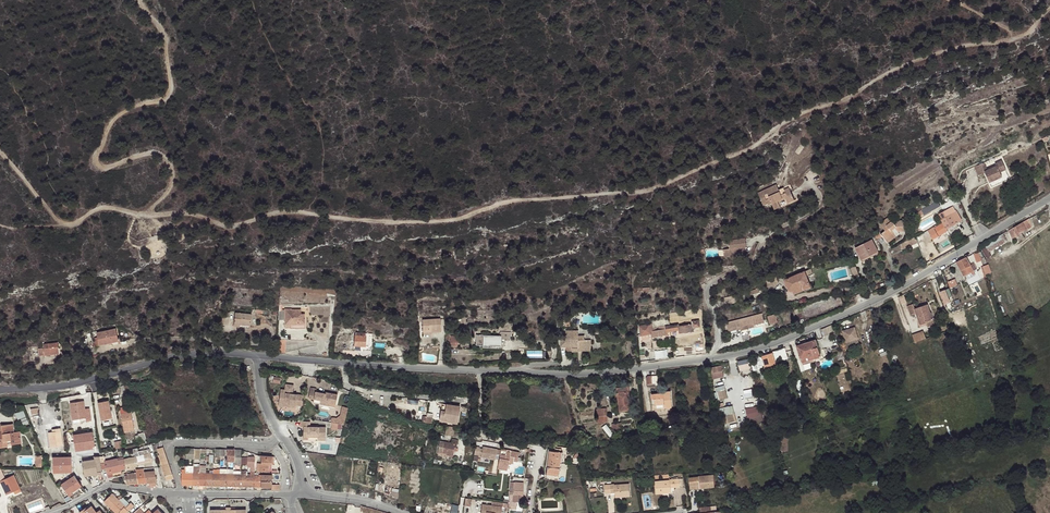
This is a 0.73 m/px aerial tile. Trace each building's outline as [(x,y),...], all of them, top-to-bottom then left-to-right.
[(982,163),(972,167),(976,176),(983,173),(987,183),(1000,178),(998,173),(1004,171),(1000,162),(993,165),(994,167),(985,171),(982,163)] [(777,185),(758,193),(763,205),(771,202),(774,209),(780,206),(781,208),(795,202),(790,190),(787,191),(786,189),(785,187),(779,189),(777,185)] [(935,209),(940,206),(936,201),(917,212),(919,216),(923,213),(923,214),(925,213),(935,208),(935,209)] [(938,215),(941,221),(942,222),(946,229),(956,224),(957,226),(962,222),(956,212),(955,212),(953,207),(948,208),(938,215)] [(881,234),(887,243),(896,236),(892,230),(896,227),(897,231),(903,231),(902,221),(890,222),(888,217),(880,224),(885,231),(881,234)] [(1024,221),(1008,231),(1012,239),(1016,237),(1019,241),(1024,238),(1021,233),(1032,226),(1029,218),(1024,221)] [(934,225),(927,230),(932,239),(943,233),(947,231),(946,229),(942,222),(935,227),(934,225)] [(1002,234),(984,245),(988,252),(1006,241),(1002,234)] [(744,237),(728,240),(729,248),(723,249),(724,255),(742,252),(741,247),(746,246),(744,237)] [(915,237),(899,244),(902,250),(908,247),(917,243),(917,242),(915,237)] [(861,260),(878,251),(872,240),(855,248),(861,260)] [(966,257),(956,262),(964,276),(965,275),(967,279),(975,275),(973,271),(977,269),(974,263),(970,265),(966,257)] [(853,281),(860,278),(855,266),(850,268),(853,276),(851,277),(853,281)] [(807,277),(813,274),(811,269),(785,280),(789,290),(792,291),(793,290),(794,293),(804,289),(805,291),(811,288),(807,277)] [(767,287),(778,283),(775,275),(764,280),(767,287)] [(943,290),(944,297),(951,296),(950,289),(943,290)] [(926,322),(933,319),(927,304),(915,309),(913,304),(907,306),(910,315),(915,314),(919,325),(926,323),(926,322)] [(285,311),(285,319),(285,324),(291,324),(291,323),(305,323),(304,314),(301,314),(301,310),(292,310),(291,309),(285,309),(285,311)] [(240,324),(250,325),(251,314),(235,313),(234,326),(240,326),(240,324)] [(762,313),(727,323),(729,332),(741,328),(744,328),(743,326),(753,323),(754,325),(765,322),(762,313)] [(776,314),(768,316),(770,324),(778,322),(776,314)] [(431,330),(441,329),(440,319),(422,320),(423,330),(431,330)] [(670,325),(670,331),(679,330),(679,333),(684,332),(684,333),(685,334),(687,333),(688,332),(688,331),(693,330),(692,328),(701,327),(700,320),(670,325)] [(667,332),(670,331),(670,325),(652,329),(651,324),(639,326),(641,335),(648,334),(651,334),(651,337),(656,336),(657,338),(658,338),(660,338),(661,337),(661,336),(668,335),(667,332)] [(824,336),(836,333),(834,324),(822,329),(824,336)] [(847,346),(858,343),(854,328),(842,331),(847,346)] [(96,346),(112,342),(112,340),(117,338),(116,333),(114,333),(113,329),(97,333),(98,338),(94,339),(96,346)] [(875,344),(881,342),(877,329),(872,331),(875,344)] [(572,346),(572,350),(591,350),(591,340),(584,340),(584,336),(578,336),(578,331),(566,331),(566,336),(562,336),(561,346),(566,346),(572,346)] [(488,345),(491,345),(500,345),(501,339),(510,339),(510,332),(500,332),(500,334),(497,334),(497,336),(483,335),(483,346),(488,346),(488,345)] [(923,332),(912,336),(915,343),(925,339),(923,332)] [(354,345),(366,346),(366,336),(366,335),(365,335),(365,333),(356,333),(356,335),(355,335),(354,340),(350,340),(349,347),(354,347),(354,345)] [(457,343),(462,343),(462,336),(451,336),(451,346),(457,346),(457,343)] [(277,339),(276,351),(285,352),(286,339),(277,339)] [(802,363),(820,357),(815,340),(797,346),(802,363)] [(39,356),(57,353),(56,347),(58,347),(57,342),(43,345),(44,348),(38,349),(39,356)] [(696,351),(703,350),(702,343),(695,344),(696,351)] [(785,347),(772,351),(773,355),(781,353),(782,357),(787,355),(785,347)] [(765,367),(775,363),(772,354),(762,357),(765,367)] [(740,370),(749,369),(748,359),(738,360),(740,370)] [(713,368),(710,369),(711,374),(723,371),(722,365),(713,367),(713,368)] [(743,378),(744,385),(753,384),(752,377),(743,378)] [(279,401),(285,402),(285,401),(289,401),(289,403),(296,403),(302,404),(303,393),(292,392),(291,392),(291,388),(293,388),(293,384),(285,383),(285,389),(285,392),(280,391),(279,401)] [(725,385),(714,388),(717,401),(728,398),(725,385)] [(308,398),(313,399),(312,403),(319,404),(320,400),(323,400),(323,402),(335,404),(337,394),(325,392),(324,393),(315,391),(316,389),(310,387),(308,398)] [(631,410),(627,388),(617,389),(619,412),(631,410)] [(655,404),(652,405),(652,409),(660,408),(660,410),(664,410),(664,408),(672,407),(670,392),(663,392),(663,394),(651,395),(651,399),(654,398),(655,404)] [(79,416),(79,419),(85,418),(86,421),(91,421),(89,408),(84,409),(83,401),(70,403),(72,417),(79,416)] [(112,418),(108,401),(97,403),(101,420),(112,418)] [(459,407),(446,404),(444,415),(440,414),(439,420),(456,423),(459,407)] [(732,404),(719,409),(724,424),(737,420),(732,404)] [(331,418),(331,422),(343,424),(348,407),(343,406),(342,411),(341,411),(340,415),(336,418),(331,418)] [(747,418),(755,417),(754,406),(745,408),(747,418)] [(605,416),(604,409),(596,410),(597,417),(598,417),(598,423),(607,422),(606,416),(605,416)] [(24,410),(15,413),(18,419),(26,416),(24,410)] [(120,414),(123,428),(128,427),(129,431),(134,430),(130,412),(120,414)] [(303,427),(302,436),(307,436),(307,434),(317,434),(317,437),(324,437),(325,427),(309,426),(309,421),(300,421),(300,427),(303,427)] [(17,432),(13,432),(12,424),(1,425),(1,431),(0,431),(0,448),(7,447),(7,441),(10,440),(11,445),(21,443),(20,436),(18,436),(17,432)] [(452,436),(454,428),(446,426),(445,435),(452,436)] [(60,428),(55,429),(55,431),(52,431),(48,432),(50,448),(62,446),(60,428)] [(75,449),(92,446),(94,446),(92,432),(72,435),(75,449)] [(146,440),(144,432),(138,434),(138,435),(135,435),(136,441),(137,443),(146,440)] [(453,449),(456,449),(457,440),(451,439),(451,443),(444,442),(442,454),(446,454),(452,455),(453,455),(454,451),(453,449)] [(480,458),(489,460),(495,461),(497,449),(482,446),(480,458)] [(172,474),(163,447),(157,449),(159,455),(158,455),(162,466),(161,467),(164,476),(172,474)] [(149,449),(139,451),(140,456),(135,457),(124,460),(126,469),(126,470),(135,468),(134,465),(152,461),(149,449)] [(194,449),(185,449),(185,459),(193,459),(193,458),(194,449)] [(506,451),(501,449),(497,469),(507,471),(508,464),(510,464),(512,463),(513,461),(517,462),(519,453),(510,451),(510,453),(506,453),(506,451)] [(557,475),(560,452),(560,450),(557,449),(557,450),(554,450),(553,451),(548,451),(546,474),(557,475)] [(126,469),(124,460),(122,453),(118,454),(119,458),(106,461),(106,464),(104,465),(105,469),(107,474),(112,473),(121,471),(121,470),(126,469)] [(101,463),(100,456),(93,457),(94,460),(82,461),(84,474),(102,471),(101,470),(101,463)] [(260,463),(257,463),(257,464),(269,464),(271,465),(272,456),(261,456),(260,463)] [(72,461),(71,457),(52,457),(53,473),(61,473),(60,469),(72,468),(72,461)] [(144,472),(143,469),(138,469),(138,472),(136,473),(138,484),(146,483),(144,472)] [(0,470),(0,482),(6,494),(19,488),(13,476),(5,479),(0,470)] [(154,471),(144,472),(146,483),(147,485),(151,485),(152,486),(156,486),(156,482),(157,482),(156,479),(157,479),(156,474),(155,474),(154,471)] [(136,473),(126,473),(124,474),(126,484),(126,485),(138,484),(136,473)] [(81,486),(75,477),(74,475),(72,476),(60,484),(64,489),(67,487),(71,493),(81,486)] [(699,485),(699,488),(714,487),(713,476),(689,478),(689,486),(699,485)] [(884,477),(869,480),(870,486),(886,483),(884,477)] [(670,481),(655,482),(656,494),(671,493),(670,488),(679,487),(679,479),(670,480),(670,481)] [(271,490),(279,490),(279,484),(272,484),(272,481),(261,481),(261,487),(271,488),(271,490)] [(522,499),(522,483),(514,482),(513,499),(522,499)] [(614,485),(605,485),(605,494),(615,493),(615,498),(630,497),(629,485),(614,486),(614,485)] [(67,487),(64,489),(69,497),(72,495),(71,493),(67,487)] [(115,512),(118,512),(119,512),(126,512),(128,511),(130,512),(133,512),(138,509),(130,503),(126,507),(112,493),(103,502),(115,512)] [(143,505),(138,509),(133,512),(151,512),(143,505)] [(502,507),(482,505),(481,512),(501,512),(502,507)]
